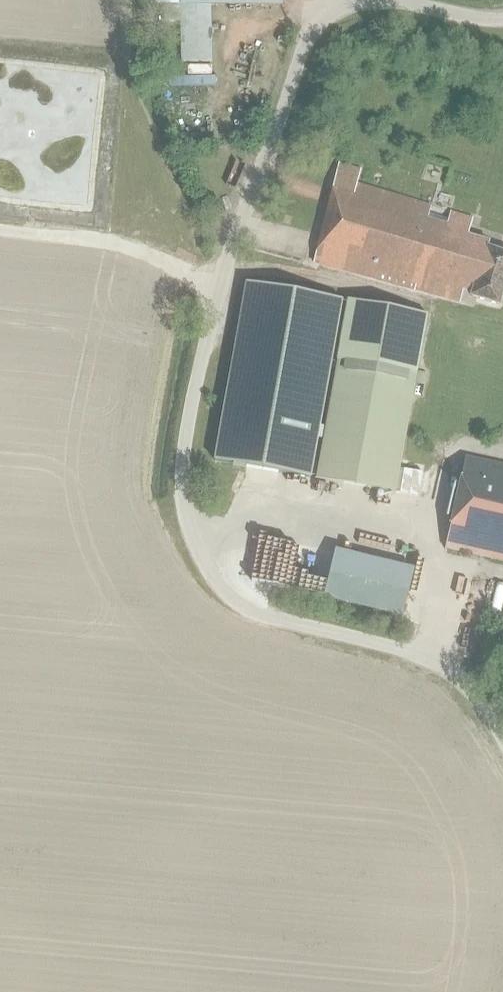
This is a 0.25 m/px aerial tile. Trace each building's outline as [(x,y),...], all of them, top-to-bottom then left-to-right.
[(501,306),(502,298),(502,254),(488,249),(490,243),(468,236),(474,219),(451,212),(447,225),(427,219),(431,206),(358,184),(362,171),(340,164),(315,263),(461,304),(464,291),(474,294),(473,298),(501,306)] [(215,461),(311,478),(342,301),(246,284),(215,461)] [(395,495),(418,374),(430,315),(351,301),(317,480),(395,495)] [(466,457),(446,548),(502,560),(502,465),(466,457)] [(412,471),(407,495),(419,498),(420,494),(424,474),(424,473),(412,471)] [(412,577),(334,558),(323,606),(400,625),(412,577)]
